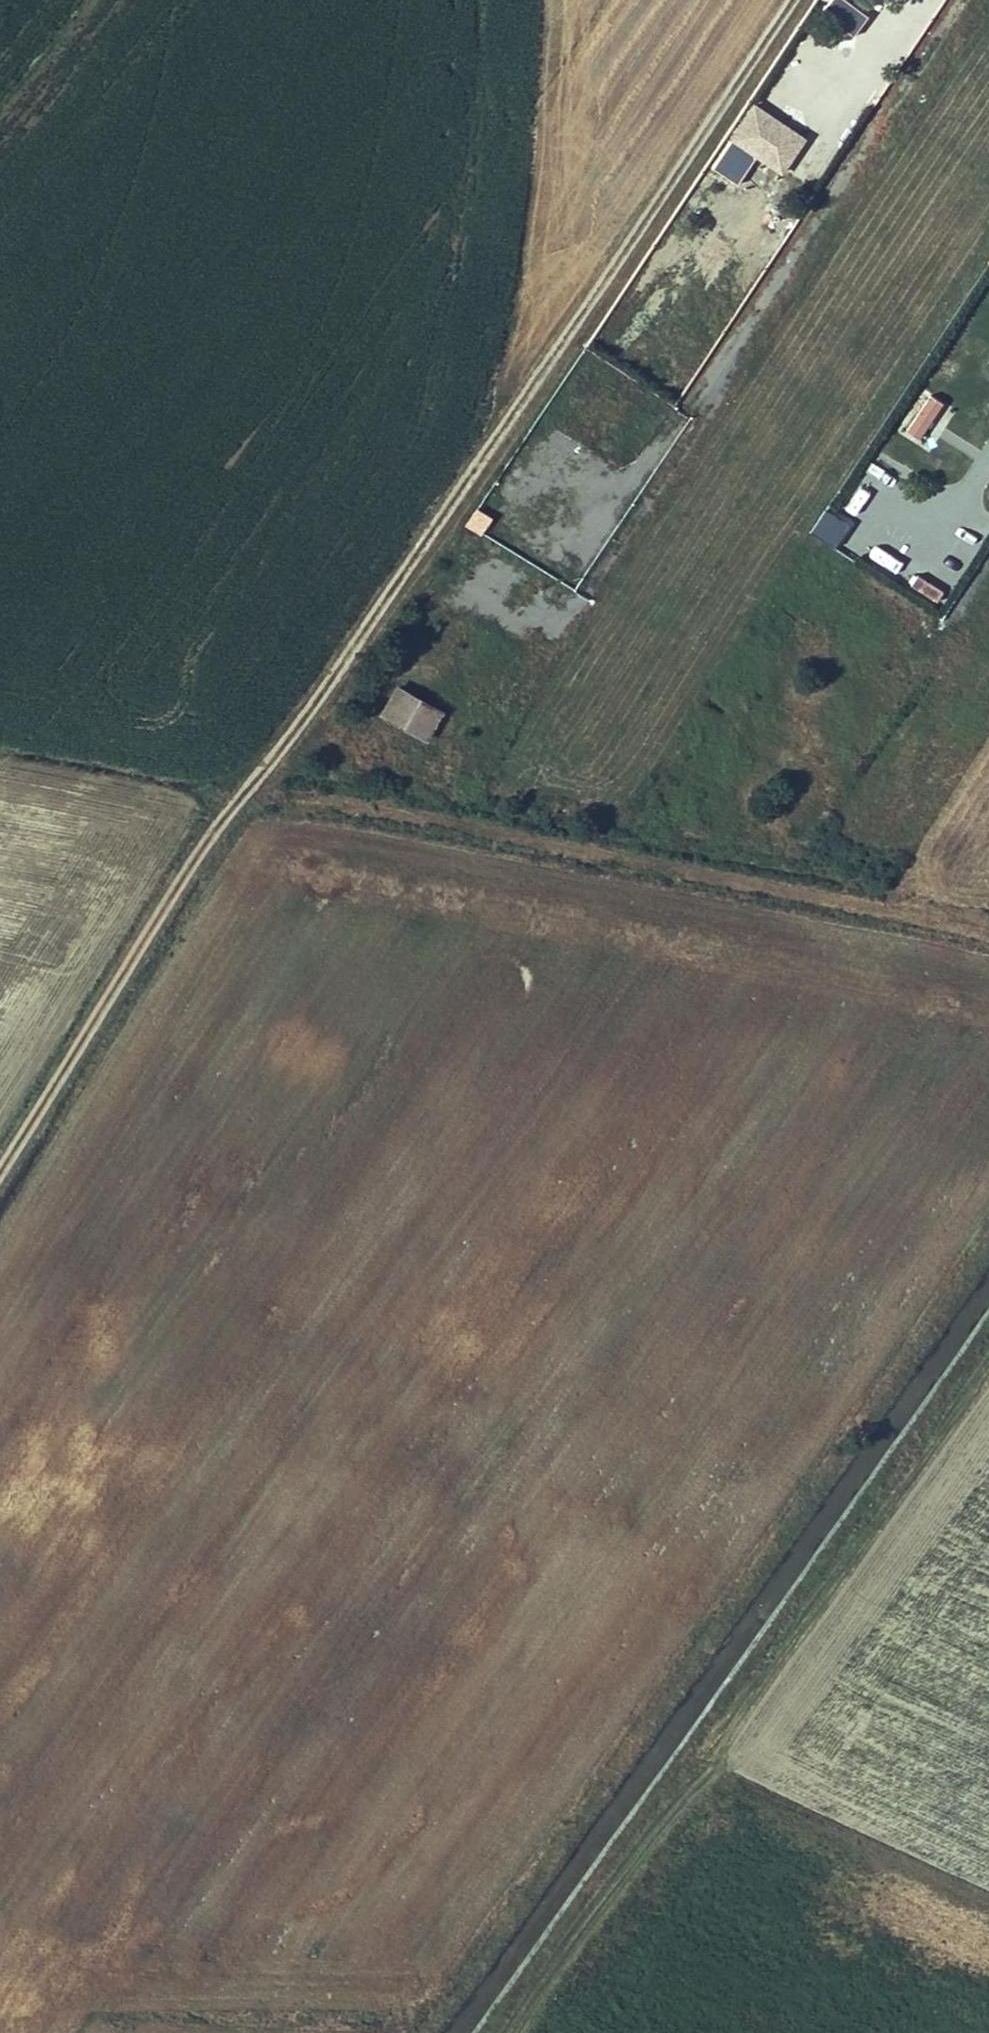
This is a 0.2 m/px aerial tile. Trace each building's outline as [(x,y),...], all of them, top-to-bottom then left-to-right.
[(726,140),(780,177),(805,140),(751,103),(726,140)] [(926,394),(906,424),(918,433),(938,400),(926,394)] [(918,440),(928,447),(954,412),(944,405),(918,440)] [(471,511),(463,527),(481,536),(489,520),(471,511)] [(832,527),(816,518),(807,533),(822,543),(832,527)] [(381,698),(365,726),(409,750),(425,723),(381,698)]
